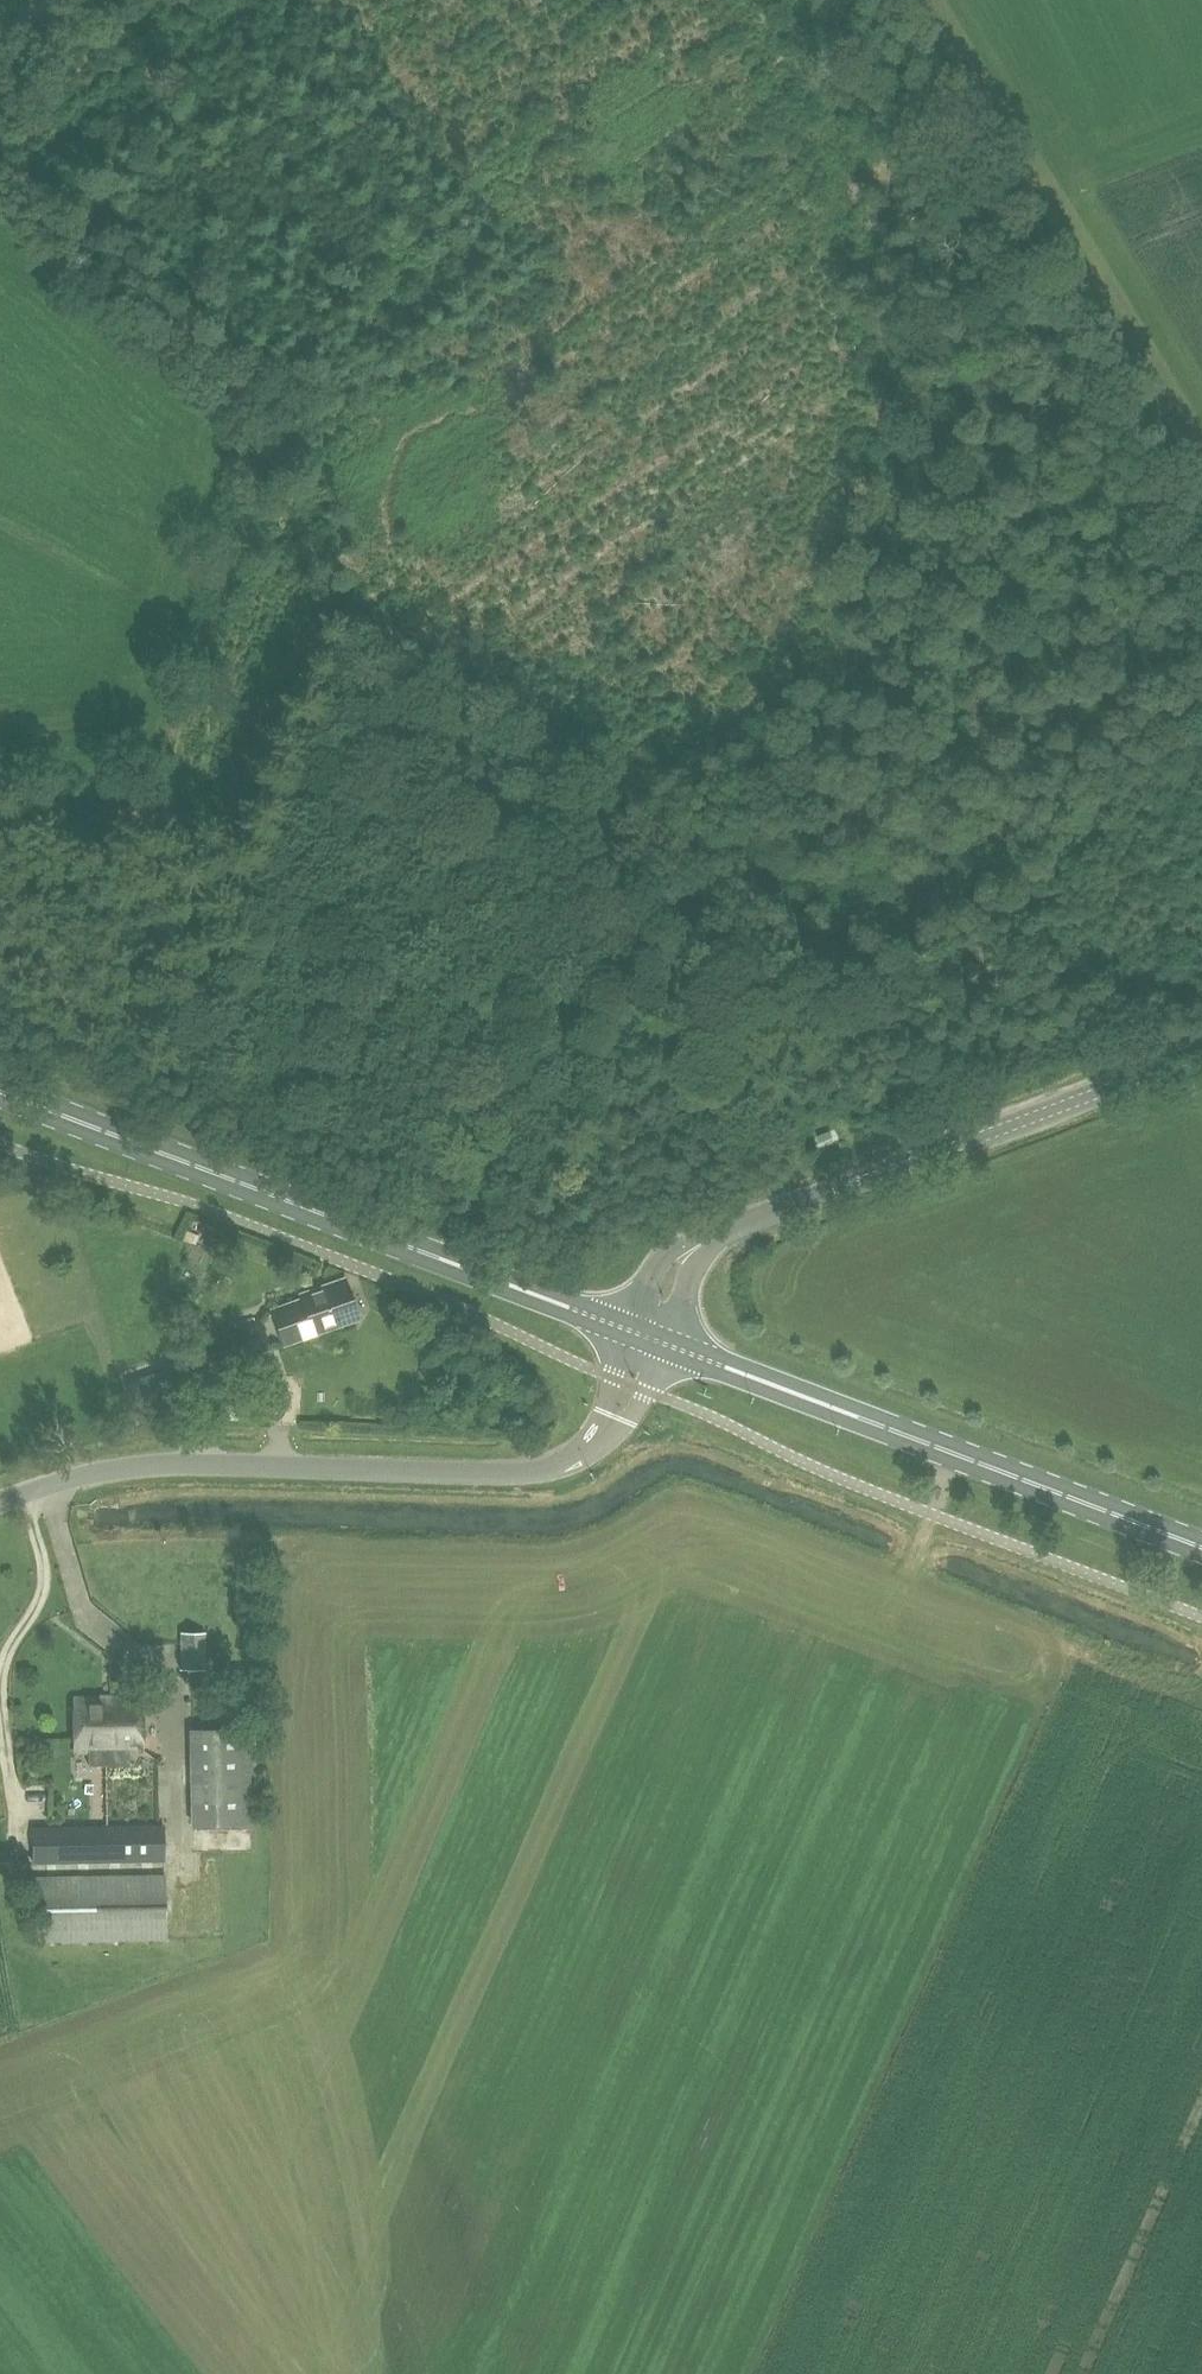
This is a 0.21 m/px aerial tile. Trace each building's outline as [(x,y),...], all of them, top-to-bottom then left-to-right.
[(284,1343),(354,1318),(357,1312),(346,1282),(340,1280),(300,1295),(302,1299),(272,1310),(284,1343)] [(205,1670),(206,1633),(181,1633),(180,1662),(180,1669),(205,1670)] [(141,1696),(72,1696),(73,1751),(142,1751),(141,1696)] [(250,1728),(189,1728),(191,1826),(252,1825),(250,1728)] [(35,1795),(36,1809),(55,1808),(55,1795),(35,1795)] [(165,1823),(33,1825),(32,1866),(164,1862),(165,1823)] [(166,1939),(165,1881),(165,1873),(33,1875),(35,1941),(166,1939)]
